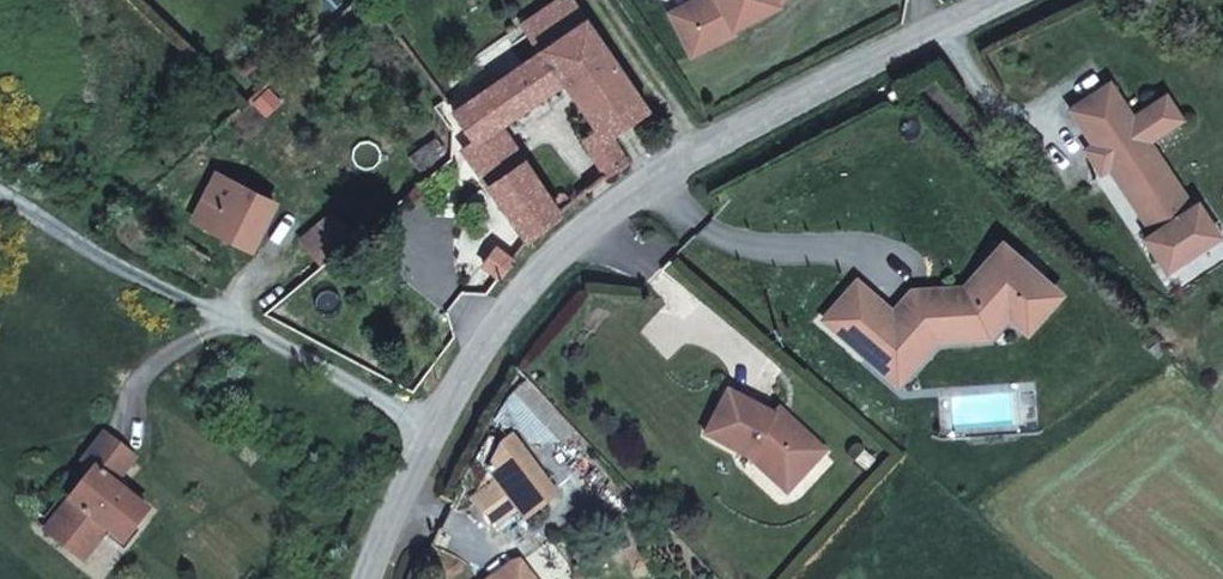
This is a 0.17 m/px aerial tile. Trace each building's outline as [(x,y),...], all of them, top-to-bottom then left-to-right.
[(677,14),(713,61),(802,10),(807,0),(702,0),(677,14)] [(609,20),(473,110),(486,137),(421,173),(454,210),(499,182),(548,239),(585,211),(556,154),(539,164),(516,137),(583,93),(608,120),(579,143),(617,185),(647,162),(636,140),(681,109),(609,20)] [(1207,207),(1168,143),(1148,144),(1140,119),(1091,152),(1101,177),(1123,169),(1170,236),(1207,207)] [(214,170),(190,223),(254,254),(276,199),(214,170)] [(854,283),(818,320),(895,389),(940,346),(995,338),(1005,324),(1025,338),(1068,291),(999,239),(949,280),(904,284),(880,306),(854,283)] [(789,409),(731,400),(719,450),(760,460),(798,497),(835,453),(789,409)] [(150,455),(112,431),(92,454),(105,481),(61,524),(107,563),(121,536),(147,558),(179,510),(138,473),(150,455)] [(490,482),(464,496),(491,530),(514,517),(523,523),(561,496),(517,443),(481,469),(490,482)] [(506,578),(550,578),(531,561),(506,578)]
